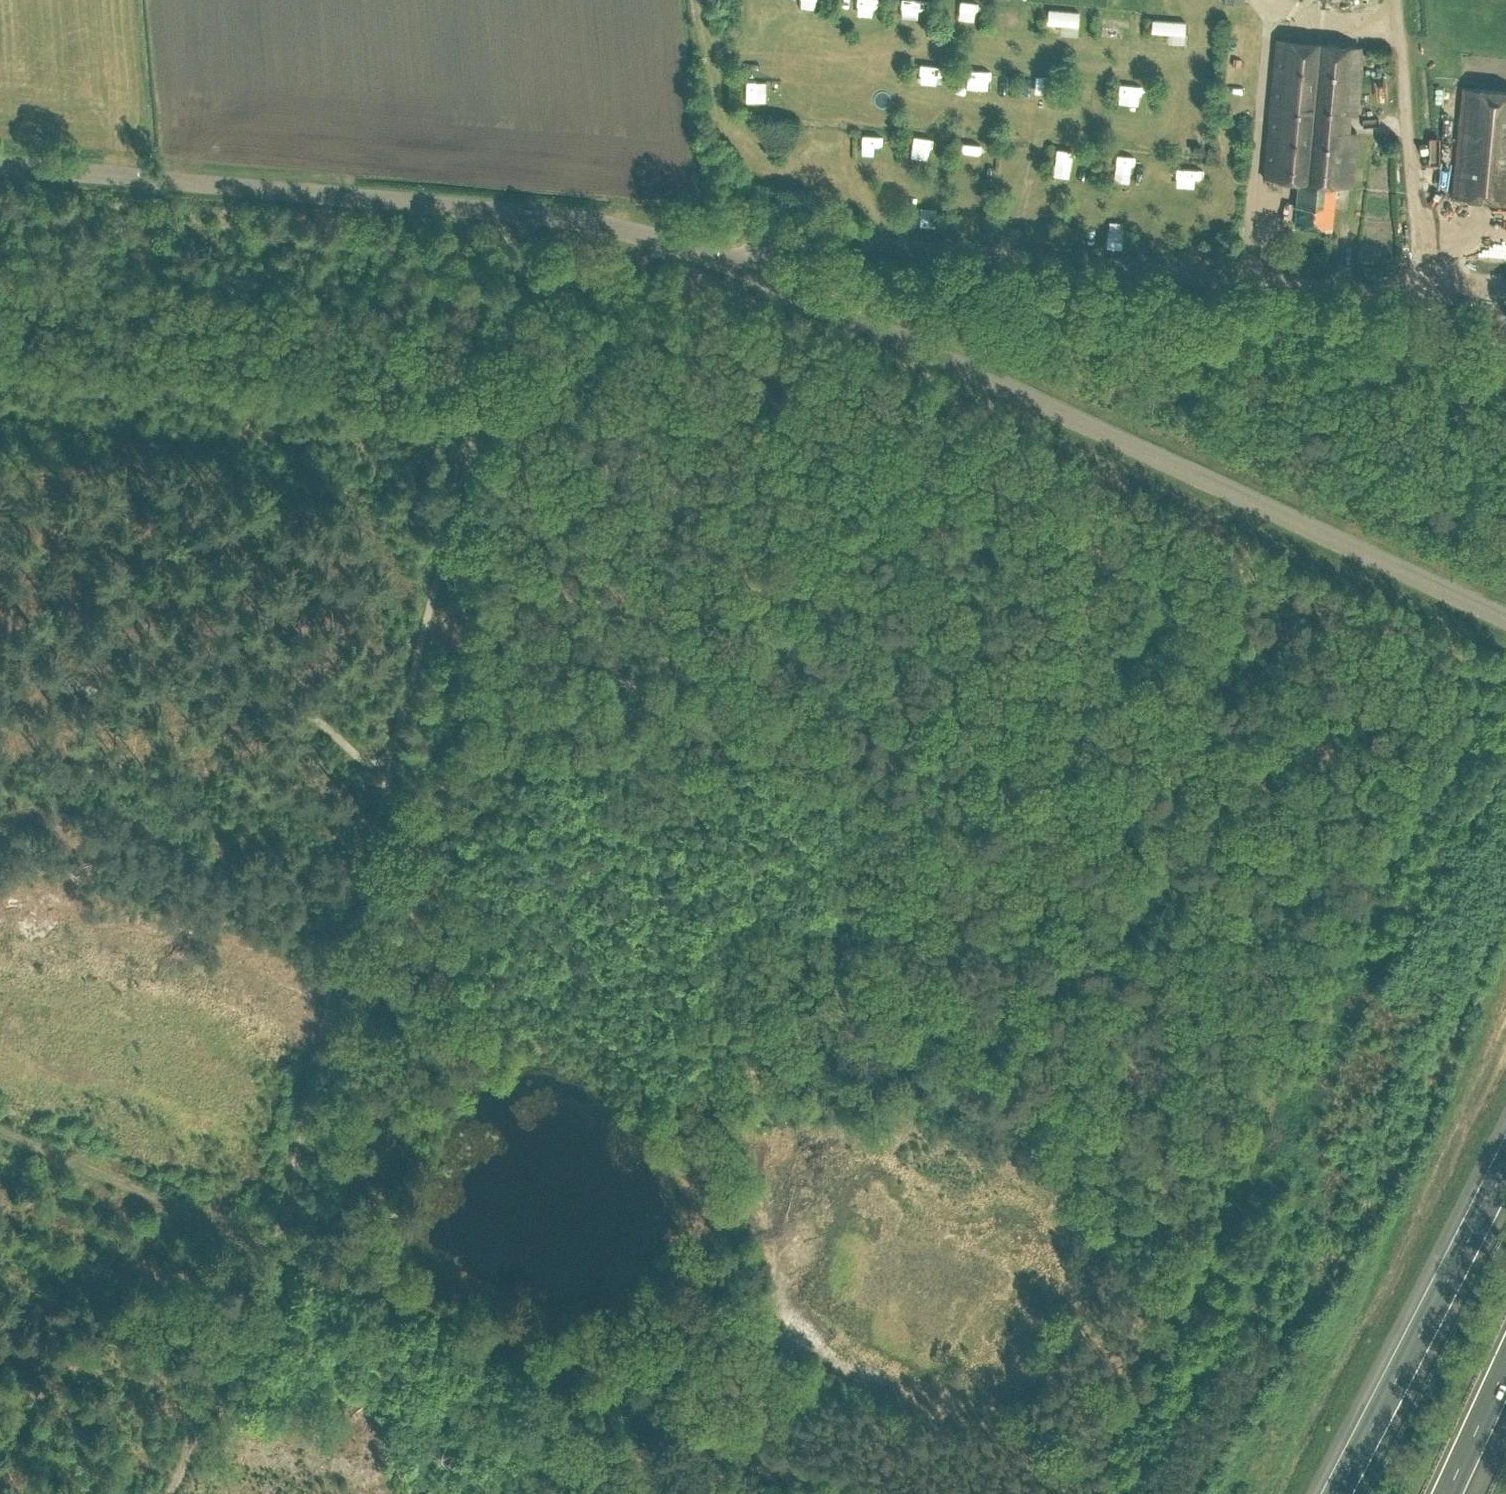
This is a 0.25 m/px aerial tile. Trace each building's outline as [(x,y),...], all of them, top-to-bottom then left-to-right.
[(1063,34),(1081,39),(1086,18),(1068,14),(1063,34)] [(1351,186),(1357,134),(1365,46),(1277,38),(1265,178),(1303,181),(1299,222),(1331,225),(1335,185),(1351,186)] [(1462,84),(1452,195),(1505,200),(1505,88),(1462,84)] [(921,137),(921,148),(940,148),(940,138),(921,137)]
